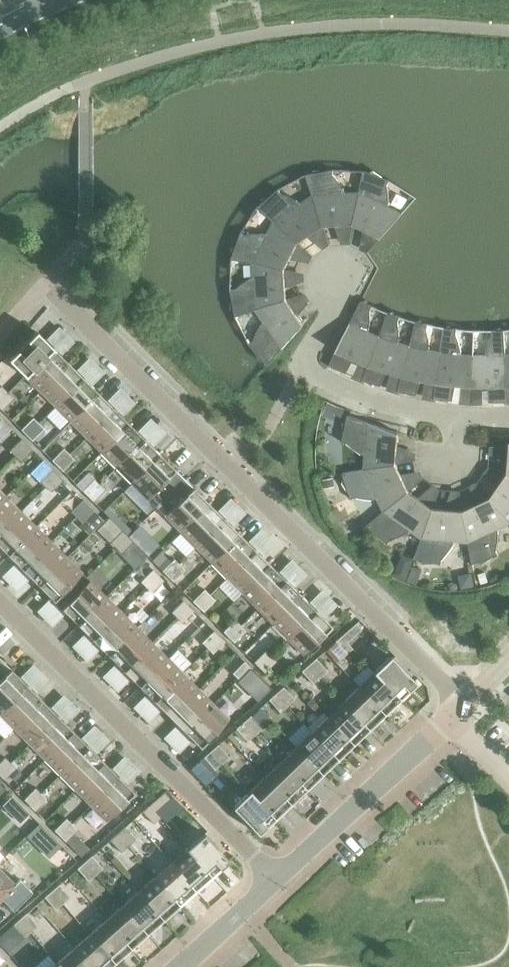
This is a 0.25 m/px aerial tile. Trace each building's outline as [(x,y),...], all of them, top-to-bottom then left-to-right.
[(305,175),(312,196),(322,226),(323,226),(352,225),(359,193),(358,193),(344,194),(343,191),(342,189),(338,181),(332,175),(332,170),(305,175)] [(363,171),(358,193),(359,193),(352,225),(353,225),(379,238),(380,239),(401,214),(388,208),(388,205),(389,202),(389,194),(387,185),(389,181),(363,171)] [(256,207),(273,222),(297,243),(298,242),(322,227),(322,226),(312,196),(300,204),(298,202),(296,200),(289,196),(280,193),(277,189),(256,207)] [(231,259),(252,264),(252,263),(284,270),(284,269),(297,243),(273,222),(267,234),(264,234),(261,233),(253,233),(244,235),(240,233),(231,259)] [(234,317),(255,310),(286,300),(285,299),(284,270),(252,263),(252,264),(253,278),(250,279),(248,280),(241,284),(234,290),(230,290),(234,317)] [(255,310),(263,322),(261,324),(259,326),(255,333),(253,342),(249,344),(267,366),(303,325),(302,324),(286,300),(255,310)] [(353,360),(367,366),(368,366),(379,337),(378,337),(368,332),(369,329),(370,321),(370,311),(372,306),(360,301),(328,366),(345,374),(353,360)] [(386,372),(401,377),(409,347),(398,343),(398,339),(398,331),(397,322),(399,317),(387,313),(378,337),(379,337),(368,366),(367,366),(362,381),(380,387),(386,372)] [(420,381),(435,384),(436,384),(441,353),(440,353),(429,351),(429,347),(428,339),(426,330),(427,325),(415,322),(409,347),(401,377),(397,392),(416,396),(420,381)] [(455,386),(471,387),(472,356),(460,355),(460,351),(459,343),(456,335),(456,329),(444,328),(440,353),(441,353),(436,384),(435,384),(433,399),(452,401),(455,386)] [(472,356),(471,387),(487,387),(489,403),(508,403),(507,387),(506,387),(504,356),(505,356),(503,331),(491,331),(491,336),(487,345),(485,352),(484,356),(472,356)] [(8,360),(24,376),(52,348),(36,332),(8,360)] [(24,376),(40,391),(68,363),(52,348),(24,376)] [(40,391),(55,407),(83,379),(68,363),(40,391)] [(55,407),(70,422),(98,394),(83,379),(55,407)] [(0,400),(0,410),(1,410),(13,398),(7,393),(0,400)] [(70,422),(85,437),(113,409),(98,394),(70,422)] [(85,437),(101,452),(129,424),(113,409),(85,437)] [(324,410),(321,416),(330,420),(333,414),(324,410)] [(365,455),(363,469),(363,470),(395,464),(397,435),(398,434),(347,415),(345,424),(342,423),(342,435),(343,435),(341,443),(346,443),(352,449),(359,453),(361,455),(365,455)] [(20,430),(26,435),(38,424),(32,418),(20,430)] [(38,424),(26,435),(31,441),(43,429),(38,424)] [(101,452),(116,468),(144,440),(129,424),(101,452)] [(9,451),(14,456),(26,444),(21,439),(9,451)] [(116,468),(131,483),(159,455),(144,440),(116,468)] [(26,444),(14,456),(20,462),(32,450),(26,444)] [(51,460),(56,466),(68,454),(63,448),(51,460)] [(68,454),(56,466),(62,471),(74,459),(68,454)] [(152,509),(153,510),(184,480),(159,455),(131,483),(147,499),(152,509)] [(377,499),(383,512),(408,491),(407,491),(395,465),(395,464),(363,470),(363,469),(342,473),(344,481),(341,482),(347,492),(348,492),(350,499),(354,498),(363,499),(371,500),(374,500),(377,499)] [(39,481),(45,487),(57,475),(51,469),(39,481)] [(87,473),(75,485),(81,491),(93,479),(87,473)] [(489,498),(508,521),(508,474),(507,474),(506,474),(490,498),(489,498)] [(57,475),(45,487),(50,492),(62,480),(57,475)] [(81,491),(87,496),(99,484),(93,479),(81,491)] [(332,479),(322,481),(323,489),(334,486),(332,479)] [(165,516),(181,532),(209,504),(184,480),(153,510),(155,512),(165,516)] [(99,484),(87,496),(92,502),(104,490),(99,484)] [(409,530),(421,538),(422,539),(432,508),(408,492),(408,491),(383,512),(366,526),(372,532),(370,534),(381,539),(387,544),(389,541),(398,538),(405,534),(407,533),(409,530)] [(20,512),(5,497),(0,502),(0,532),(20,512)] [(462,511),(468,543),(467,543),(471,564),(479,562),(480,565),(490,558),(498,556),(496,551),(497,543),(498,535),(498,532),(497,529),(508,523),(508,521),(489,498),(489,499),(463,511),(462,511)] [(70,512),(75,517),(87,505),(82,500),(70,512)] [(181,532),(196,548),(224,520),(209,504),(181,532)] [(87,505),(75,517),(81,523),(93,511),(87,505)] [(422,539),(421,538),(413,559),(422,561),(421,564),(433,564),(433,563),(441,565),(441,560),(447,553),(452,547),(453,544),(454,541),(467,543),(468,543),(462,511),(433,509),(432,508),(422,539)] [(7,556),(35,527),(20,512),(0,532),(0,548),(7,556)] [(116,516),(112,521),(127,536),(131,531),(116,516)] [(196,548),(211,563),(239,535),(224,520),(196,548)] [(7,556),(22,571),(50,543),(35,527),(7,556)] [(109,543),(115,548),(127,536),(121,531),(109,543)] [(211,563),(226,578),(254,550),(239,535),(211,563)] [(127,536),(115,548),(120,554),(132,542),(127,536)] [(22,571),(38,586),(66,558),(50,543),(22,571)] [(226,578),(242,593),(270,565),(254,550),(226,578)] [(160,553),(152,561),(161,571),(170,563),(160,553)] [(66,558),(38,586),(54,602),(82,574),(66,558)] [(161,571),(167,576),(179,564),(173,559),(170,563),(161,571)] [(179,564),(167,576),(172,582),(184,570),(179,564)] [(242,593),(257,609),(285,580),(270,565),(242,593)] [(396,567),(392,578),(405,583),(409,571),(396,567)] [(412,567),(406,583),(416,586),(421,571),(412,567)] [(140,582),(145,587),(157,575),(152,570),(140,582)] [(484,573),(478,575),(480,585),(487,584),(484,573)] [(157,575),(145,587),(151,593),(163,581),(157,575)] [(257,609),(272,624),(300,596),(285,580),(257,609)] [(61,609),(77,625),(105,597),(89,581),(61,609)] [(192,601),(197,607),(209,595),(204,589),(192,601)] [(209,595),(197,607),(203,612),(215,600),(209,595)] [(272,624),(287,639),(315,611),(300,596),(272,624)] [(77,625),(92,641),(120,613),(105,597),(77,625)] [(170,612),(176,618),(188,606),(182,600),(170,612)] [(188,606),(176,618),(181,624),(193,611),(188,606)] [(137,611),(129,618),(136,626),(144,619),(137,611)] [(315,611),(287,639),(303,655),(331,627),(315,611)] [(92,641),(107,656),(135,628),(120,613),(92,641)] [(222,632),(228,637),(240,625),(234,620),(222,632)] [(355,623),(340,636),(346,643),(361,630),(355,623)] [(240,625),(228,637),(233,643),(245,631),(240,625)] [(107,656),(123,671),(151,643),(135,628),(107,656)] [(201,643),(206,649),(218,637),(213,631),(201,643)] [(346,643),(340,636),(333,643),(344,656),(352,649),(346,643)] [(218,637),(206,649),(212,654),(224,642),(218,637)] [(123,671),(138,686),(166,658),(151,643),(123,671)] [(253,662),(258,668),(270,656),(265,650),(253,662)] [(270,656),(258,668),(264,673),(276,661),(270,656)] [(390,656),(374,672),(399,699),(416,683),(390,656)] [(138,686),(153,702),(181,674),(166,658),(138,686)] [(315,659),(308,665),(319,678),(327,671),(315,659)] [(26,686),(2,661),(0,662),(0,712),(26,686)] [(232,674),(237,679),(249,667),(243,661),(232,674)] [(319,678),(308,665),(301,671),(312,684),(319,678)] [(249,667),(237,679),(243,685),(255,672),(249,667)] [(374,672),(358,687),(384,714),(399,699),(374,672)] [(153,702),(168,717),(197,689),(181,674),(153,702)] [(14,729),(42,701),(26,686),(0,712),(0,715),(14,729)] [(283,687),(275,694),(287,707),(294,700),(283,687)] [(358,687),(342,702),(368,729),(384,714),(358,687)] [(168,717),(184,732),(212,704),(197,689),(168,717)] [(287,707),(275,694),(268,700),(279,713),(287,707)] [(14,729),(29,744),(57,716),(42,701),(14,729)] [(342,702),(327,717),(353,744),(368,729),(342,702)] [(212,704),(184,732),(200,748),(228,720),(212,704)] [(29,744),(44,759),(72,731),(57,716),(29,744)] [(250,716),(243,723),(254,735),(261,729),(250,716)] [(327,717),(311,732),(337,759),(353,744),(327,717)] [(254,735),(243,723),(235,729),(247,742),(254,735)] [(44,759),(59,775),(87,747),(72,731),(44,759)] [(311,732),(295,747),(321,774),(337,759),(311,732)] [(217,745),(210,751),(221,764),(229,757),(217,745)] [(59,775),(75,790),(103,762),(87,747),(59,775)] [(295,747),(280,762),(305,789),(321,774),(295,747)] [(210,751),(203,758),(214,770),(221,764),(210,751)] [(10,763),(5,758),(0,762),(0,773),(10,763)] [(75,790),(90,805),(118,777),(103,762),(75,790)] [(280,762),(264,777),(290,804),(305,789),(280,762)] [(0,773),(0,777),(4,781),(16,769),(10,763),(0,773)] [(118,777),(90,805),(106,821),(134,793),(118,777)] [(264,777),(248,792),(274,819),(290,804),(264,777)] [(23,800),(29,806),(41,793),(35,788),(23,800)] [(164,792),(149,805),(155,812),(169,799),(164,792)] [(274,819),(248,792),(232,808),(258,835),(274,819)] [(41,793),(29,806),(34,811),(46,799),(41,793)] [(11,796),(2,805),(9,813),(19,804),(11,796)] [(155,812),(149,805),(141,812),(153,825),(160,818),(155,812)] [(54,831),(59,836),(71,824),(66,818),(54,831)] [(38,824),(26,836),(48,857),(60,846),(38,824)] [(71,824),(59,836),(65,841),(77,829),(71,824)] [(124,827),(116,834),(128,847),(135,840),(124,827)] [(204,833),(187,848),(211,876),(228,861),(204,833)] [(128,847),(116,834),(109,840),(120,853),(128,847)] [(81,841),(72,849),(80,857),(89,849),(81,841)] [(187,848),(170,863),(195,891),(211,876),(187,848)] [(91,856),(84,862),(95,875),(102,869),(91,856)] [(95,875),(84,862),(76,869),(88,882),(95,875)] [(170,863),(154,877),(179,905),(195,891),(170,863)] [(1,897),(13,909),(31,892),(18,879),(13,884),(0,871),(0,898),(1,897)] [(154,877),(138,891),(163,919),(179,905),(154,877)] [(58,885),(51,891),(62,904),(70,898),(58,885)] [(62,904),(51,891),(44,898),(55,910),(62,904)] [(138,891),(122,906),(146,934),(163,919),(138,891)] [(122,906),(105,920),(130,948),(146,934),(122,906)] [(37,909),(32,913),(37,919),(42,914),(37,909)] [(26,913),(19,920),(30,933),(37,926),(26,913)] [(30,933),(19,920),(11,926),(22,939),(30,933)] [(105,920),(89,934),(114,962),(130,948),(105,920)] [(73,949),(89,966),(108,966),(114,962),(89,934),(73,949)] [(57,963),(60,966),(89,966),(73,949),(57,963)]
